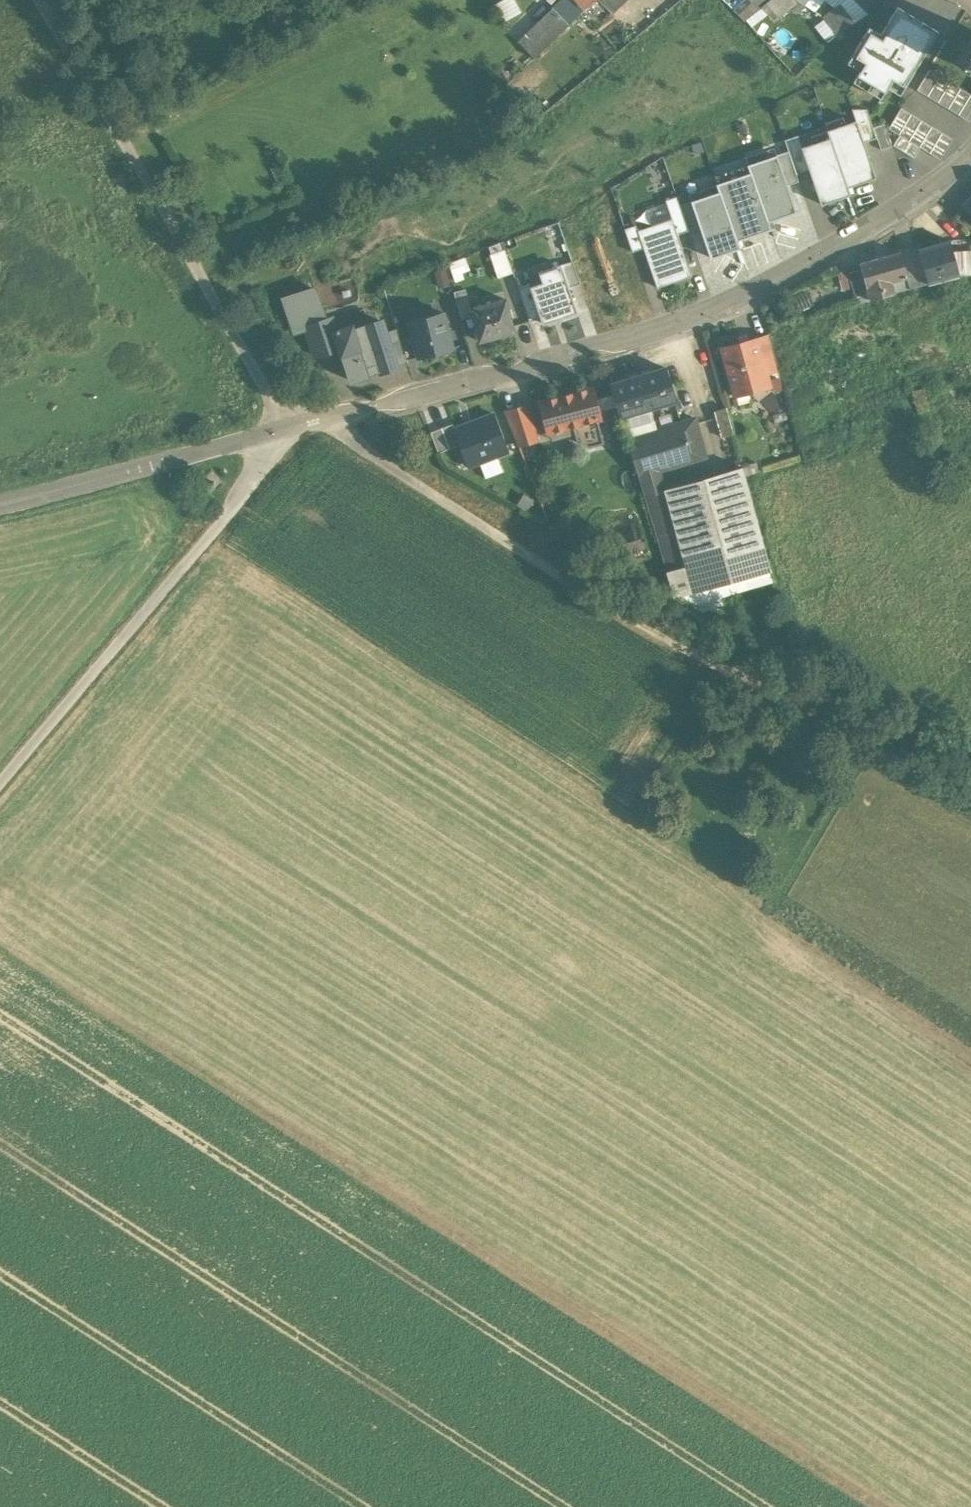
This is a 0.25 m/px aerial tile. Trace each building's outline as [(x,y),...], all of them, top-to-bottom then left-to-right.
[(520,43),(534,58),(586,8),(579,0),(565,0),(520,43)] [(767,3),(775,13),(790,0),(770,0),(767,3)] [(822,18),(838,36),(855,24),(840,6),(848,0),(825,0),(824,0),(835,9),(822,18)] [(938,32),(897,7),(881,35),(869,28),(852,55),(864,62),(856,75),(885,92),(892,79),(904,86),(938,32)] [(958,63),(970,70),(970,42),(958,63)] [(939,77),(929,70),(916,91),(927,97),(939,77)] [(950,83),(939,77),(927,97),(937,103),(950,83)] [(960,89),(950,83),(937,103),(948,110),(960,89)] [(970,95),(960,89),(948,110),(958,116),(970,95)] [(970,95),(958,116),(969,122),(970,118),(970,96),(970,95)] [(911,115),(901,109),(889,129),(899,136),(911,115)] [(856,122),(863,142),(876,138),(872,127),(866,110),(852,110),(856,122)] [(922,121),(911,115),(899,136),(909,142),(922,121)] [(932,127),(922,121),(909,142),(919,148),(932,127)] [(831,138),(847,187),(874,178),(863,142),(856,122),(828,131),(831,138)] [(884,124),(872,127),(876,138),(880,150),(891,146),(884,124)] [(942,133),(932,127),(919,148),(920,148),(929,154),(942,133)] [(952,139),(942,133),(929,154),(940,160),(952,139)] [(788,152),(796,174),(810,170),(802,148),(798,136),(785,141),(788,152)] [(919,148),(899,136),(893,146),(913,158),(920,148),(919,148)] [(831,138),(802,148),(810,170),(821,204),(850,195),(847,187),(831,138)] [(788,152),(777,156),(787,186),(799,182),(796,174),(788,152)] [(751,172),(767,222),(796,213),(787,186),(777,156),(748,165),(751,172)] [(720,192),(737,241),(770,230),(767,222),(751,172),(717,184),(720,192)] [(720,192),(691,201),(702,232),(711,259),(739,249),(737,241),(720,192)] [(672,220),(677,235),(688,231),(679,205),(676,197),(665,201),(672,220)] [(691,201),(679,205),(688,231),(689,236),(702,232),(691,201)] [(644,249),(657,288),(691,277),(677,235),(672,220),(638,231),(644,249)] [(633,252),(644,249),(638,231),(636,225),(625,229),(633,252)] [(949,241),(918,251),(927,284),(959,276),(950,245),(949,241)] [(950,245),(959,276),(970,275),(970,254),(950,245)] [(885,257),(860,264),(868,294),(870,301),(927,284),(918,251),(917,249),(898,254),(899,256),(885,260),(885,257)] [(505,251),(490,256),(497,278),(512,273),(505,251)] [(451,261),(457,277),(474,270),(468,255),(451,261)] [(541,319),(542,324),(577,313),(561,265),(538,273),(543,289),(532,292),(541,319)] [(862,270),(849,274),(856,297),(858,297),(868,294),(862,270)] [(846,271),(837,273),(842,291),(851,288),(846,271)] [(529,322),(541,319),(532,292),(529,285),(518,288),(529,322)] [(306,328),(324,322),(314,290),(284,299),(295,332),(306,328)] [(868,294),(858,297),(860,303),(870,301),(868,294)] [(505,300),(470,309),(479,342),(513,333),(505,300)] [(442,313),(409,322),(418,357),(451,349),(442,313)] [(315,356),(341,347),(335,331),(331,320),(324,322),(306,328),(315,356)] [(352,381),(397,366),(386,333),(382,322),(352,332),(350,326),(335,331),(341,347),(352,381)] [(397,329),(386,333),(397,366),(408,362),(397,329)] [(769,336),(756,340),(765,373),(777,370),(769,336)] [(756,340),(723,349),(734,390),(746,386),(748,392),(768,386),(765,373),(756,340)] [(664,368),(610,384),(613,394),(617,404),(617,406),(620,418),(649,409),(674,401),(664,368)] [(591,388),(540,402),(548,433),(572,426),(597,419),(599,419),(597,411),(594,399),(591,388)] [(613,394),(594,399),(597,411),(617,406),(617,404),(613,394)] [(529,407),(505,413),(517,445),(538,439),(529,407)] [(649,409),(620,418),(627,439),(655,430),(649,409)] [(726,409),(713,413),(720,437),(733,434),(726,409)] [(492,414),(454,429),(460,445),(468,467),(507,452),(492,414)] [(655,430),(627,439),(638,477),(658,471),(705,457),(694,418),(655,430)] [(597,419),(572,426),(576,441),(588,448),(604,444),(597,419)] [(452,424),(431,432),(439,453),(460,445),(454,429),(452,424)] [(755,463),(742,466),(742,467),(744,476),(758,473),(755,463)] [(664,491),(645,497),(673,596),(685,603),(772,578),(744,476),(742,467),(664,491)] [(658,471),(638,477),(645,497),(664,491),(658,471)]
